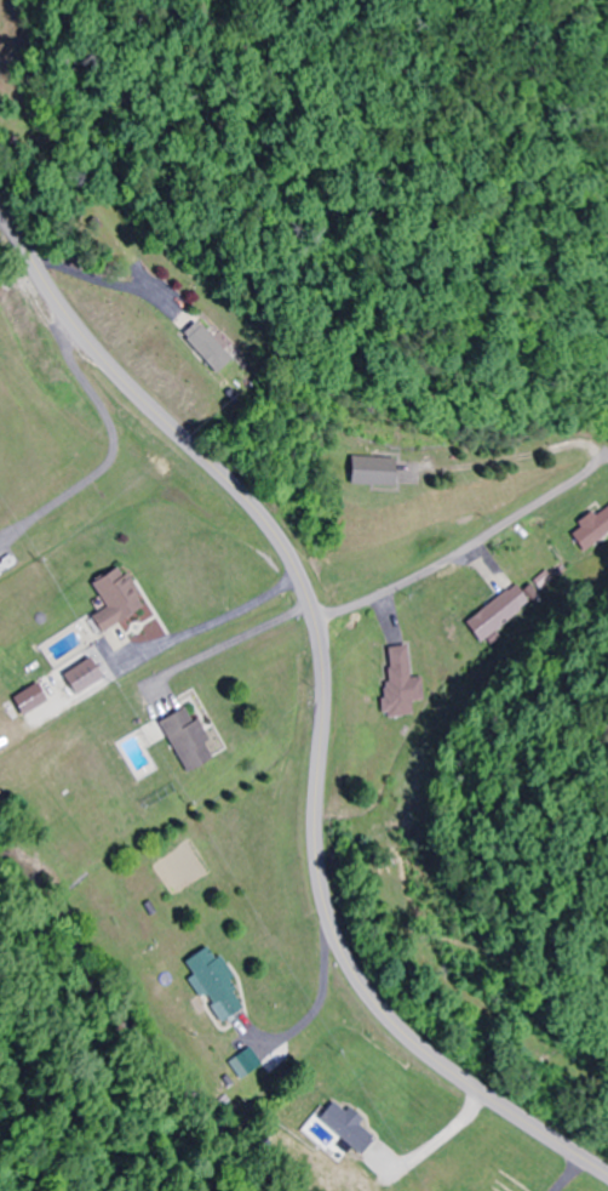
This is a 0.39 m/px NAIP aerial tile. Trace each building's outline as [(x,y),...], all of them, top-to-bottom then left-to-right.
[(178,336),(211,386),(238,368),(205,319),(178,336)] [(342,485),(389,486),(389,458),(343,457),(342,485)] [(592,559),(607,544),(607,505),(572,536),(592,559)] [(103,608),(87,617),(96,633),(142,607),(119,565),(89,582),(103,608)] [(534,585),(522,592),(519,587),(464,618),(476,641),(544,603),(534,585)] [(426,701),(424,677),(410,678),(407,646),(383,648),(388,718),(415,716),(414,702),(426,701)] [(182,774),(213,760),(195,720),(190,722),(184,708),(158,720),(182,774)] [(243,1010),(211,946),(181,960),(214,1025),(243,1010)] [(234,1058),(249,1073),(260,1062),(245,1047),(234,1058)] [(331,1101),(316,1120),(359,1155),(375,1136),(331,1101)]
